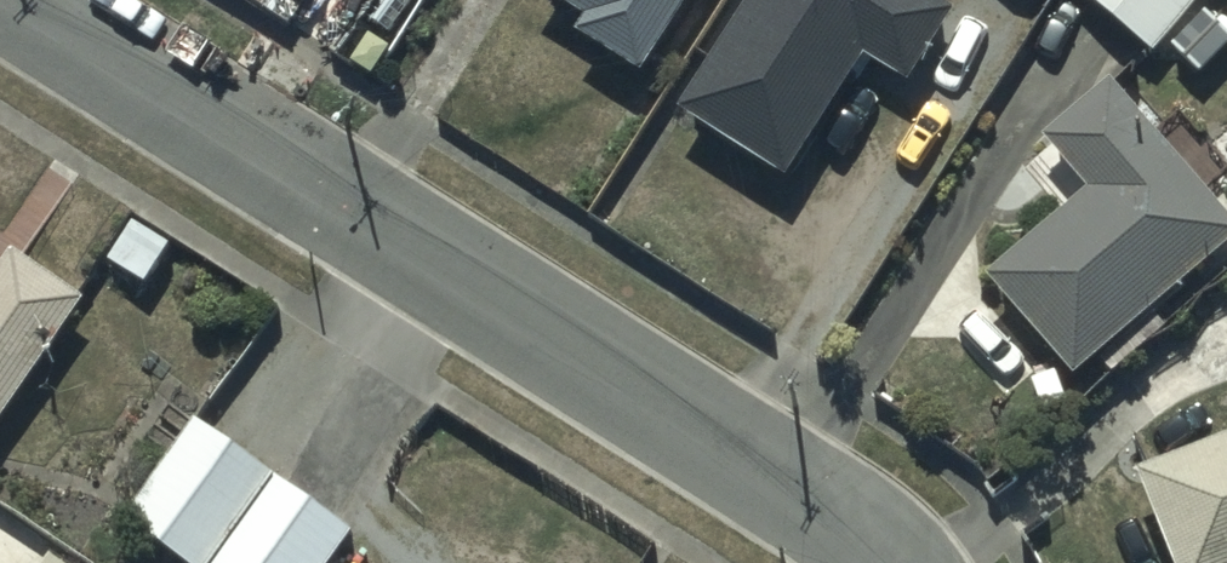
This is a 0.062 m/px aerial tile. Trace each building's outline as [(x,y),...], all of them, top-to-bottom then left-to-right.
[(533,1),(581,30),(569,51),(640,94),(697,0),(534,0),(533,1)] [(915,0),(753,0),(673,129),(783,197),(863,68),(909,96),(954,24),(915,0)] [(1052,9),(1058,0),(1038,0),(1052,9)] [(1153,63),(1207,0),(1080,0),(1153,63)] [(1108,90),(1037,153),(1082,203),(984,290),(1075,392),(1104,366),(1116,381),(1138,362),(1128,351),(1135,344),(1145,355),(1164,337),(1151,323),(1226,255),(1226,224),(1108,90)] [(88,312),(17,263),(0,287),(0,438),(88,312)] [(197,428),(122,531),(167,562),(344,562),(358,544),(197,428)] [(1137,486),(1168,562),(1226,562),(1226,450),(1137,486)]
